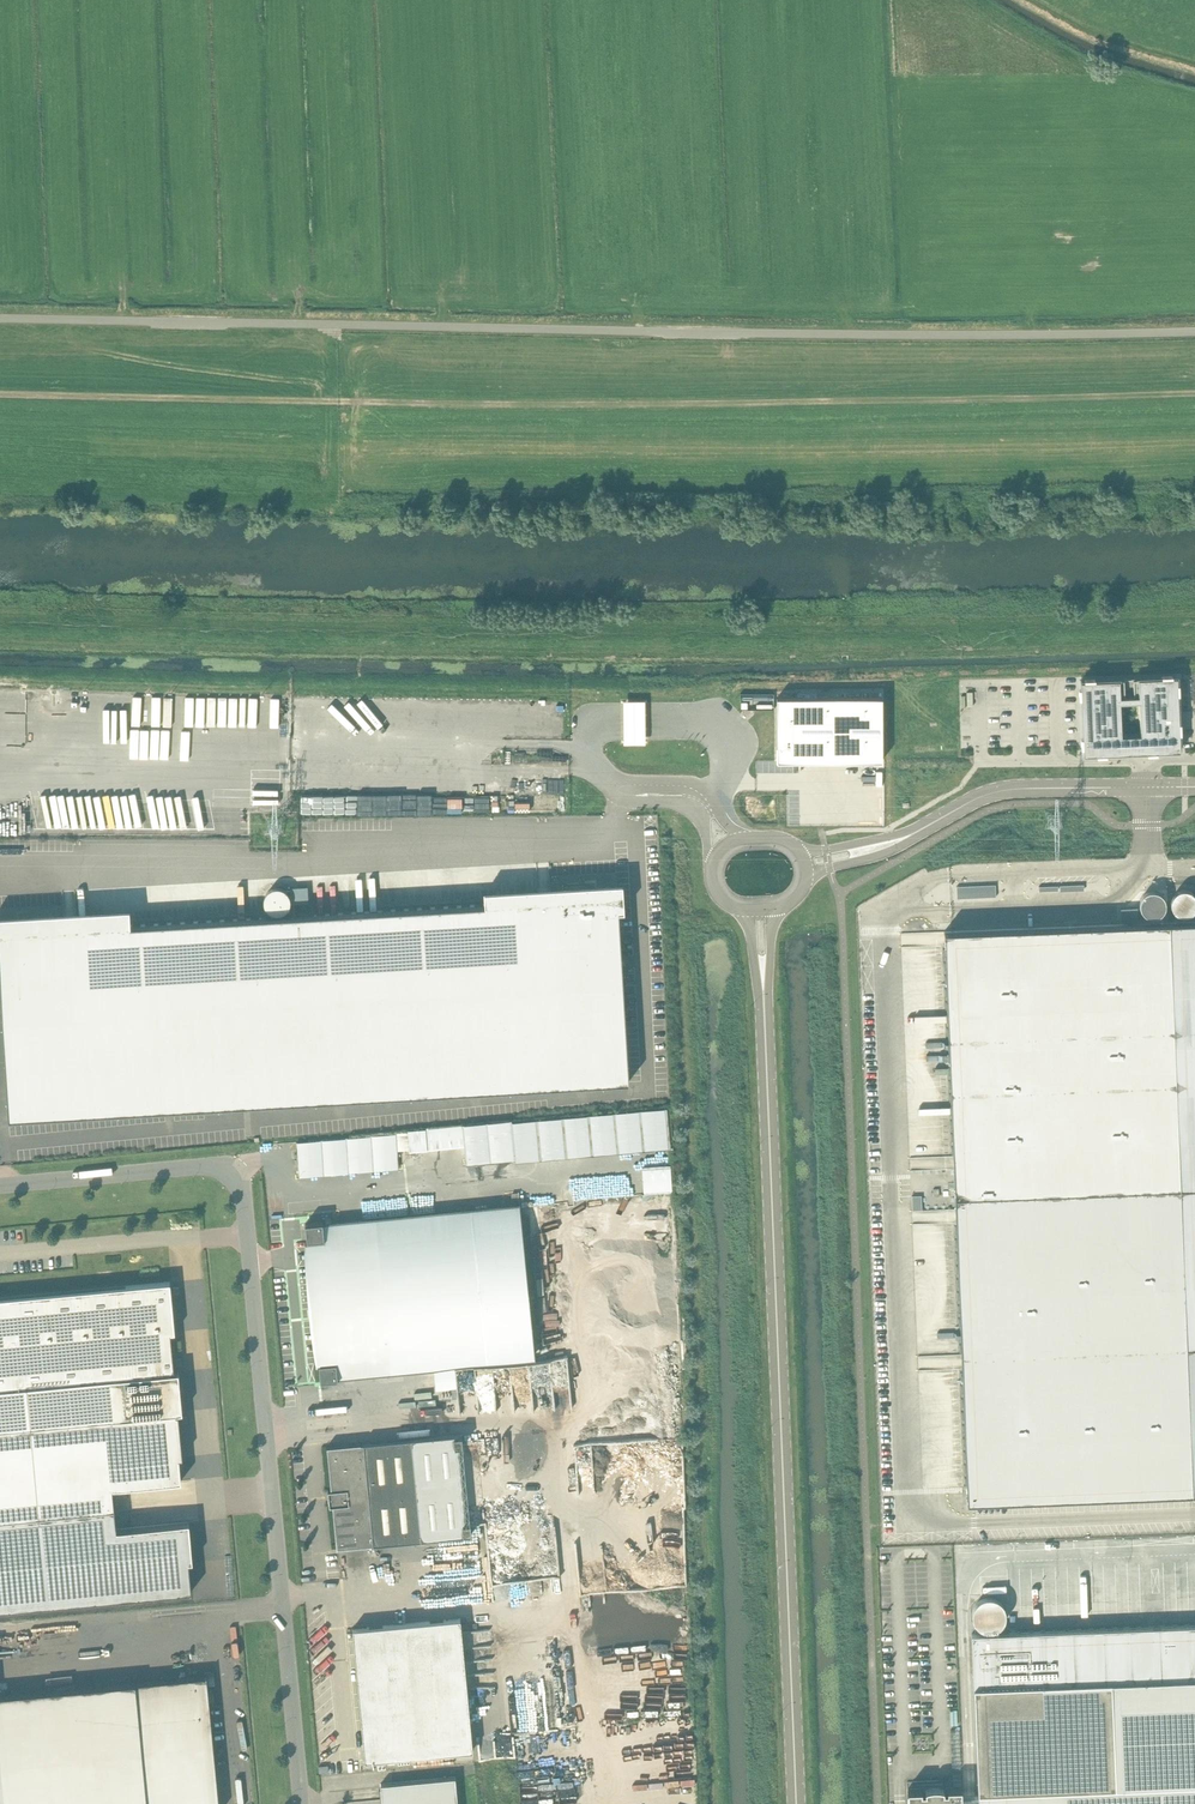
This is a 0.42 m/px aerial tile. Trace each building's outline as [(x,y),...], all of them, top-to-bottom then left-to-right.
[(1177,676),(1080,681),(1083,755),(1180,751),(1177,676)] [(774,693),(740,693),(740,709),(774,709),(774,693)] [(882,697),(777,697),(777,761),(882,761),(882,697)] [(648,701),(621,702),(622,742),(648,742),(648,701)] [(940,751),(940,764),(954,764),(954,753),(948,754),(948,751),(940,751)] [(9,1119),(629,1082),(617,887),(560,890),(560,900),(55,929),(54,917),(0,920),(0,972),(9,1119)] [(1149,922),(1177,921),(1177,915),(1192,915),(1191,891),(1169,892),(1169,893),(1136,895),(1137,916),(1148,915),(1149,922)] [(1169,922),(1179,1187),(1191,1492),(1194,1492),(1194,921),(1169,922)] [(944,931),(954,1196),(1179,1187),(1169,922),(944,931)] [(463,1146),(464,1162),(669,1149),(666,1109),(406,1127),(407,1150),(463,1146)] [(296,1140),(298,1176),(398,1170),(396,1134),(296,1140)] [(1179,1187),(954,1196),(967,1501),(1191,1492),(1179,1187)] [(323,1222),(305,1223),(307,1241),(308,1241),(320,1362),(320,1363),(319,1363),(321,1381),(338,1379),(338,1374),(344,1373),(487,1359),(498,1358),(535,1354),(520,1208),(483,1212),(473,1213),(457,1214),(364,1223),(330,1227),(330,1226),(323,1227),(323,1222)] [(192,1591),(189,1561),(193,1561),(189,1522),(117,1529),(113,1487),(181,1481),(181,1478),(180,1478),(179,1467),(179,1464),(180,1464),(179,1457),(183,1457),(178,1412),(182,1412),(182,1409),(181,1409),(180,1398),(181,1398),(180,1398),(180,1395),(180,1394),(180,1392),(181,1392),(179,1371),(177,1372),(174,1372),(171,1332),(174,1332),(175,1332),(175,1329),(174,1330),(174,1327),(174,1326),(173,1326),(172,1316),(173,1315),(170,1282),(0,1298),(0,1609),(192,1591)] [(477,1370),(457,1370),(456,1412),(476,1413),(477,1370)] [(471,1533),(462,1435),(459,1435),(458,1434),(360,1443),(360,1444),(358,1444),(358,1443),(327,1446),(331,1489),(328,1489),(329,1505),(332,1505),(337,1548),(370,1545),(370,1544),(372,1544),(372,1545),(468,1535),(468,1533),(471,1533)] [(882,1528),(883,1544),(895,1543),(895,1527),(882,1528)] [(488,1584),(538,1582),(537,1579),(550,1579),(550,1570),(542,1570),(542,1572),(535,1572),(535,1564),(531,1564),(531,1568),(524,1568),(524,1567),(502,1568),(503,1580),(497,1581),(497,1580),(488,1580),(488,1584)] [(460,1618),(344,1629),(356,1762),(473,1751),(460,1618)] [(943,1787),(941,1787),(939,1786),(937,1786),(934,1786),(932,1786),(930,1787),(927,1787),(925,1788),(907,1789),(908,1803),(962,1803),(961,1800),(978,1800),(978,1803),(1194,1803),(1194,1624),(971,1634),(977,1790),(961,1790),(961,1786),(943,1787)] [(209,1701),(208,1692),(207,1676),(165,1680),(0,1695),(0,1803),(219,1803),(209,1701)] [(455,1777),(380,1783),(382,1803),(458,1803),(455,1777)]
